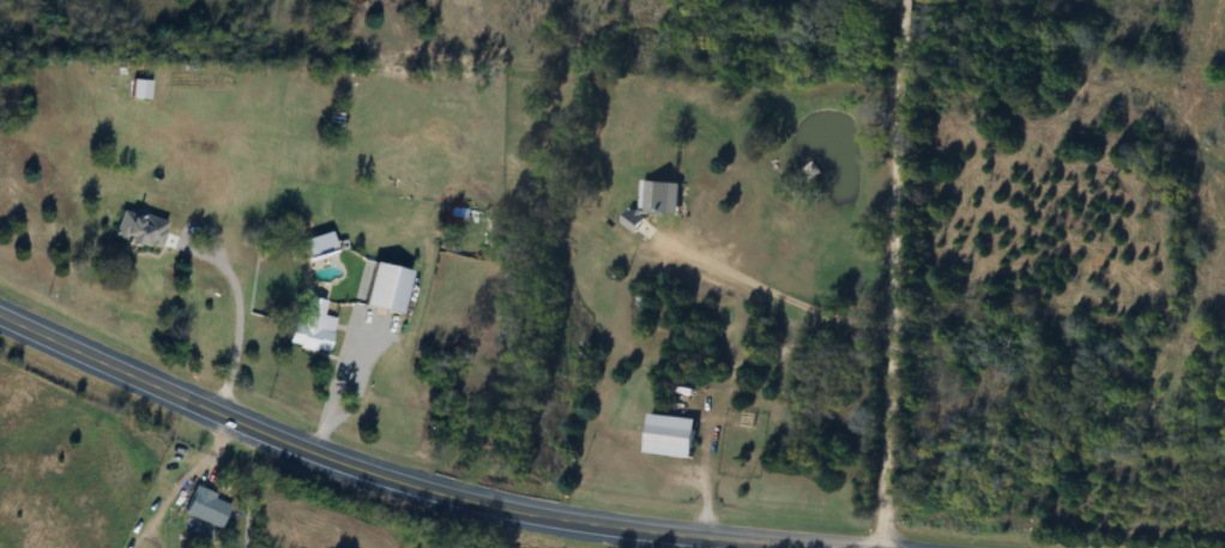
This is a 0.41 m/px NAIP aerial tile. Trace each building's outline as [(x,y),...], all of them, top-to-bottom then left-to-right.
[(145,81),(127,81),(127,99),(145,100),(145,81)] [(675,216),(677,184),(642,182),(640,211),(623,210),(622,231),(640,232),(641,214),(675,216)] [(157,252),(164,222),(118,211),(111,241),(157,252)] [(358,308),(406,318),(415,274),(368,264),(358,308)] [(323,354),(333,303),(297,296),(287,346),(323,354)] [(691,429),(643,427),(643,447),(690,449),(691,429)] [(228,503),(191,488),(180,515),(217,530),(228,503)]
